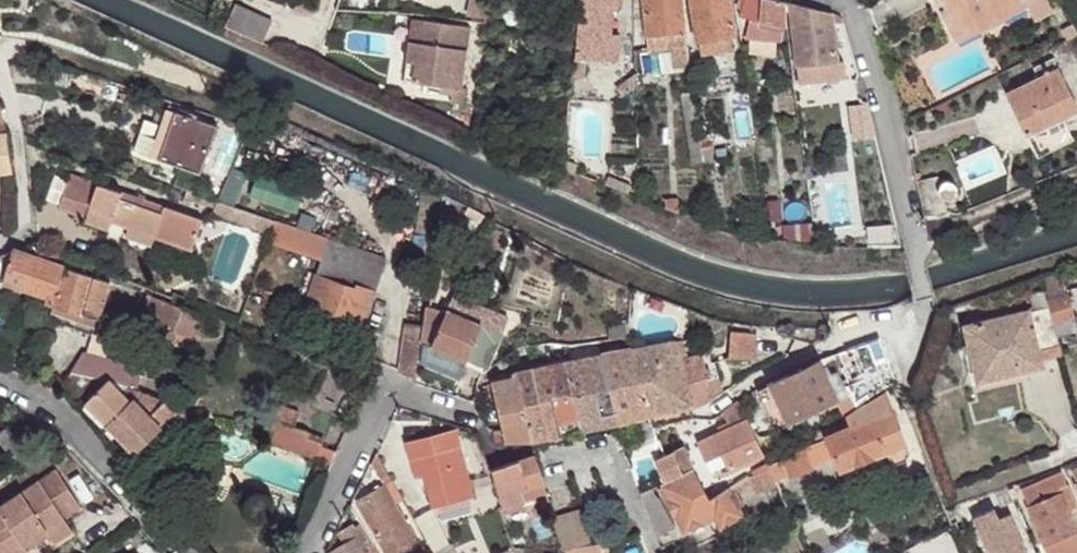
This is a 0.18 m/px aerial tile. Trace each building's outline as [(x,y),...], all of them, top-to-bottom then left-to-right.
[(495,0),(474,0),(471,17),(488,18),(487,24),(491,24),(492,24),(495,0)] [(578,7),(579,0),(569,0),(564,34),(576,35),(578,7)] [(578,7),(579,7),(576,58),(586,59),(601,59),(602,34),(610,35),(612,5),(623,5),(623,0),(579,0),(578,7)] [(649,52),(659,50),(688,47),(682,0),(643,0),(649,52)] [(697,40),(699,40),(701,54),(733,50),(732,36),(735,36),(730,0),(692,0),(697,40)] [(786,26),(785,2),(777,0),(744,0),(741,9),(739,15),(751,18),(784,26),(786,26)] [(955,39),(1026,3),(1024,1),(1025,0),(935,0),(955,39)] [(1047,0),(1025,0),(1024,1),(1026,3),(1033,18),(1051,8),(1047,0)] [(831,13),(789,3),(799,83),(839,78),(832,24),(831,13)] [(273,22),(236,5),(226,27),(263,43),(273,22)] [(841,18),(831,13),(832,24),(842,23),(841,18)] [(784,26),(751,18),(745,38),(781,41),(784,26)] [(461,88),(470,26),(413,19),(406,61),(415,63),(413,81),(453,87),(451,103),(466,105),(468,88),(461,88)] [(1076,35),(1076,32),(1073,23),(1062,29),(1067,40),(1076,35)] [(610,35),(602,34),(601,59),(620,60),(621,37),(610,35)] [(691,71),(688,47),(659,50),(662,74),(691,71)] [(586,59),(576,58),(574,77),(584,77),(586,59)] [(1006,94),(1025,133),(1059,116),(1061,119),(1063,118),(1076,111),(1076,106),(1058,68),(1053,59),(1034,69),(1039,78),(1006,94)] [(415,63),(406,61),(404,80),(413,81),(415,63)] [(621,96),(636,87),(636,75),(616,88),(621,96)] [(700,139),(699,125),(694,93),(683,95),(693,163),(704,162),(702,151),(700,139)] [(217,126),(176,111),(159,158),(200,173),(217,126)] [(1025,133),(1036,154),(1071,136),(1063,118),(1061,119),(1059,116),(1025,133)] [(710,123),(699,125),(700,139),(711,137),(713,136),(710,123)] [(0,134),(0,173),(13,170),(7,133),(0,134)] [(711,137),(700,139),(702,151),(714,149),(711,137)] [(565,160),(564,168),(576,172),(580,164),(565,160)] [(203,220),(71,175),(59,208),(86,217),(84,222),(109,230),(112,221),(192,249),(203,220)] [(631,186),(609,176),(606,184),(628,192),(631,186)] [(940,216),(948,213),(944,198),(939,191),(940,185),(938,176),(916,181),(924,217),(940,216)] [(946,181),(940,185),(939,191),(944,198),(953,199),(957,191),(955,183),(946,181)] [(187,192),(185,191),(182,197),(214,208),(216,201),(187,192)] [(665,206),(679,213),(679,199),(665,200),(665,206)] [(805,200),(791,201),(793,226),(807,224),(805,200)] [(231,221),(236,208),(217,202),(216,201),(214,208),(211,215),(231,221)] [(252,228),(256,215),(236,208),(231,221),(252,228)] [(271,233),(275,222),(256,215),(252,228),(270,235),(271,233)] [(328,239),(275,222),(271,233),(270,235),(269,238),(267,243),(321,261),(323,256),(328,239)] [(897,224),(866,227),(867,248),(900,246),(897,224)] [(373,295),(385,258),(328,239),(323,256),(321,261),(316,277),(373,295)] [(0,256),(0,283),(5,282),(49,297),(47,301),(54,303),(65,267),(15,250),(0,256)] [(110,283),(65,267),(54,303),(49,318),(79,328),(84,313),(98,318),(110,283)] [(373,295),(316,277),(307,303),(364,323),(373,295)] [(1063,282),(1043,288),(1048,306),(1054,325),(1073,319),(1063,282)] [(423,340),(422,343),(431,346),(467,361),(466,364),(484,372),(488,368),(510,318),(454,294),(447,311),(427,305),(425,326),(423,340)] [(201,313),(150,295),(137,333),(187,351),(196,327),(199,318),(201,313)] [(39,313),(49,318),(54,303),(47,301),(42,302),(39,313)] [(965,326),(979,382),(1019,372),(1018,369),(1042,363),(1041,361),(1039,352),(1060,346),(1057,335),(1054,325),(1048,306),(1031,311),(983,322),(981,314),(966,317),(968,326),(965,326)] [(208,321),(199,318),(196,327),(204,331),(208,321)] [(1073,319),(1054,325),(1057,335),(1076,329),(1073,319)] [(403,337),(423,340),(425,326),(405,324),(403,337)] [(757,333),(731,331),(728,357),(755,360),(757,333)] [(106,355),(117,360),(125,339),(113,334),(106,355)] [(423,340),(403,337),(399,372),(418,379),(420,365),(422,343),(423,340)] [(879,338),(850,347),(863,378),(847,386),(844,387),(848,395),(855,406),(895,380),(879,338)] [(678,340),(632,348),(650,416),(689,405),(714,397),(709,379),(702,355),(683,359),(678,340)] [(431,346),(422,343),(420,365),(460,381),(466,364),(467,361),(431,346)] [(1060,346),(1039,352),(1041,361),(1063,355),(1060,346)] [(632,348),(601,355),(619,422),(621,422),(650,416),(632,348)] [(84,351),(70,372),(108,380),(109,379),(117,360),(84,351)] [(601,355),(570,361),(583,430),(619,422),(601,355)] [(828,375),(820,359),(757,388),(776,429),(839,399),(828,375)] [(570,361),(548,365),(563,435),(583,430),(570,361)] [(548,365),(514,372),(515,376),(532,440),(563,435),(548,365)] [(840,370),(828,375),(839,399),(848,395),(844,387),(847,386),(840,370)] [(192,412),(109,379),(108,380),(70,372),(58,391),(82,407),(85,403),(135,454),(143,461),(192,412)] [(515,376),(491,382),(503,430),(494,432),(497,443),(506,441),(532,440),(515,376)] [(719,376),(709,379),(714,397),(725,392),(719,376)] [(817,444),(781,458),(782,459),(789,476),(789,477),(812,467),(811,465),(834,455),(840,470),(842,469),(872,457),(886,451),(892,462),(894,461),(896,464),(906,459),(907,455),(909,454),(904,444),(906,443),(883,392),(814,436),(817,444)] [(723,411),(730,426),(747,419),(740,400),(723,411)] [(280,404),(275,420),(294,427),(300,411),(280,404)] [(275,420),(273,419),(266,441),(317,461),(322,446),(323,444),(307,438),(310,433),(294,427),(275,420)] [(730,426),(698,441),(714,477),(765,454),(748,419),(747,419),(730,426)] [(457,431),(407,444),(416,478),(423,476),(431,509),(473,498),(457,431)] [(307,438),(323,444),(325,438),(310,433),(307,438)] [(684,445),(674,451),(682,470),(693,465),(684,445)] [(337,453),(322,446),(317,461),(321,462),(328,464),(331,466),(337,453)] [(665,455),(654,460),(663,483),(684,473),(682,470),(674,451),(665,455)] [(377,456),(372,465),(380,479),(389,475),(377,456)] [(492,470),(504,507),(506,507),(523,502),(525,501),(534,498),(533,496),(531,488),(544,484),(535,456),(492,470)] [(872,457),(842,469),(847,481),(877,469),(872,457)] [(782,459),(769,464),(776,481),(789,476),(782,459)] [(321,485),(328,464),(321,462),(313,482),(321,485)] [(768,462),(748,474),(751,484),(755,493),(777,485),(776,481),(769,464),(768,462)] [(663,483),(661,484),(684,530),(715,514),(721,526),(742,515),(737,505),(743,502),(737,492),(733,484),(710,499),(693,468),(684,473),(663,483)] [(0,507),(0,512),(2,515),(0,516),(0,552),(25,552),(27,551),(24,547),(46,531),(49,537),(68,524),(63,518),(80,506),(56,470),(0,507)] [(1021,490),(1044,545),(1047,552),(1062,552),(1064,552),(1076,552),(1076,529),(1070,512),(1076,510),(1076,504),(1064,473),(1021,490)] [(748,474),(733,484),(737,492),(751,484),(748,474)] [(385,484),(356,502),(386,552),(414,552),(422,548),(385,484)] [(544,484),(531,488),(533,496),(547,492),(544,484)] [(652,488),(640,493),(657,536),(674,527),(659,498),(656,495),(652,488)] [(987,494),(970,500),(973,510),(990,503),(987,494)] [(549,500),(542,502),(546,515),(554,513),(549,500)] [(973,510),(970,500),(956,505),(960,516),(973,510)] [(523,502),(506,507),(507,512),(524,507),(523,502)] [(581,507),(554,515),(565,550),(592,542),(581,507)] [(973,518),(989,552),(1028,552),(1011,513),(999,519),(995,509),(973,518)] [(801,521),(793,524),(797,533),(805,530),(801,521)] [(347,541),(328,552),(371,552),(368,548),(370,546),(359,527),(356,529),(353,525),(341,532),(347,541)] [(434,552),(457,552),(451,543),(434,552)] [(603,547),(604,545),(597,546),(569,552),(602,552),(603,547)]
